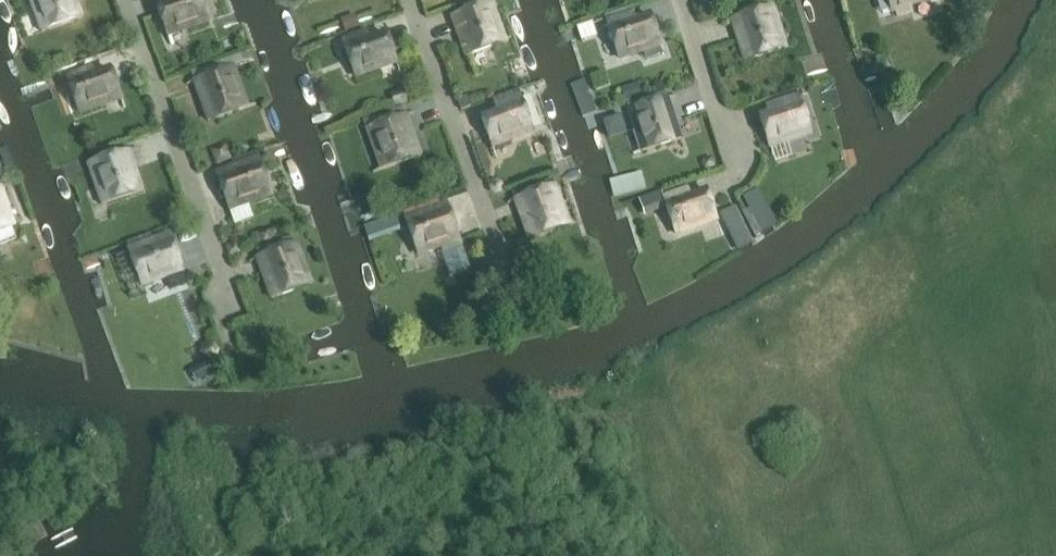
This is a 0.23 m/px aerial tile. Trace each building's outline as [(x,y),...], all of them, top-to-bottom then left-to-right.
[(41,33),(81,19),(75,0),(30,0),(41,33)] [(207,19),(200,0),(172,0),(174,3),(157,9),(166,35),(207,20),(207,19)] [(506,43),(491,3),(474,9),(471,0),(452,7),(455,16),(451,17),(466,58),(506,43)] [(893,11),(895,11),(897,17),(913,13),(910,4),(921,0),(890,0),(893,11)] [(772,8),(732,21),(745,62),(785,49),(772,8)] [(345,33),(361,28),(357,15),(340,20),(345,33)] [(660,45),(651,19),(635,24),(632,16),(607,25),(618,58),(660,45)] [(236,25),(216,30),(219,41),(239,35),(236,25)] [(396,62),(387,36),(371,42),(368,35),(343,44),(355,77),(396,62)] [(233,67),(193,82),(208,122),(248,108),(233,67)] [(37,75),(49,118),(70,112),(57,69),(37,75)] [(120,98),(111,72),(94,78),(92,71),(67,80),(78,113),(120,98)] [(625,101),(641,96),(638,86),(622,90),(625,101)] [(389,94),(395,108),(409,103),(403,89),(389,94)] [(518,92),(493,101),(498,115),(481,121),(490,146),(532,131),(518,92)] [(668,99),(628,112),(641,153),(681,140),(668,99)] [(769,146),(811,132),(800,99),(774,107),(777,115),(760,121),(769,146)] [(363,121),(381,171),(421,156),(403,107),(363,121)] [(231,161),(233,166),(216,172),(230,212),(232,211),(236,221),(253,215),(249,205),(271,198),(256,157),(265,154),(264,149),(231,161)] [(129,151),(89,164),(102,205),(142,192),(129,151)] [(700,160),(703,171),(715,167),(711,156),(700,160)] [(554,186),(514,200),(529,240),(569,226),(554,186)] [(16,239),(13,229),(14,229),(0,190),(0,245),(16,239)] [(716,219),(707,194),(691,199),(688,192),(663,201),(675,234),(716,219)] [(741,202),(717,210),(729,249),(754,241),(741,202)] [(458,236),(449,211),(432,217),(430,209),(405,218),(416,251),(458,236)] [(183,274),(168,234),(128,249),(142,289),(183,274)] [(297,245),(257,259),(271,299),(311,285),(297,245)] [(108,256),(124,294),(137,288),(121,251),(108,256)] [(217,357),(199,367),(204,378),(223,368),(217,357)] [(0,497),(0,510),(9,506),(4,495),(0,497)]
